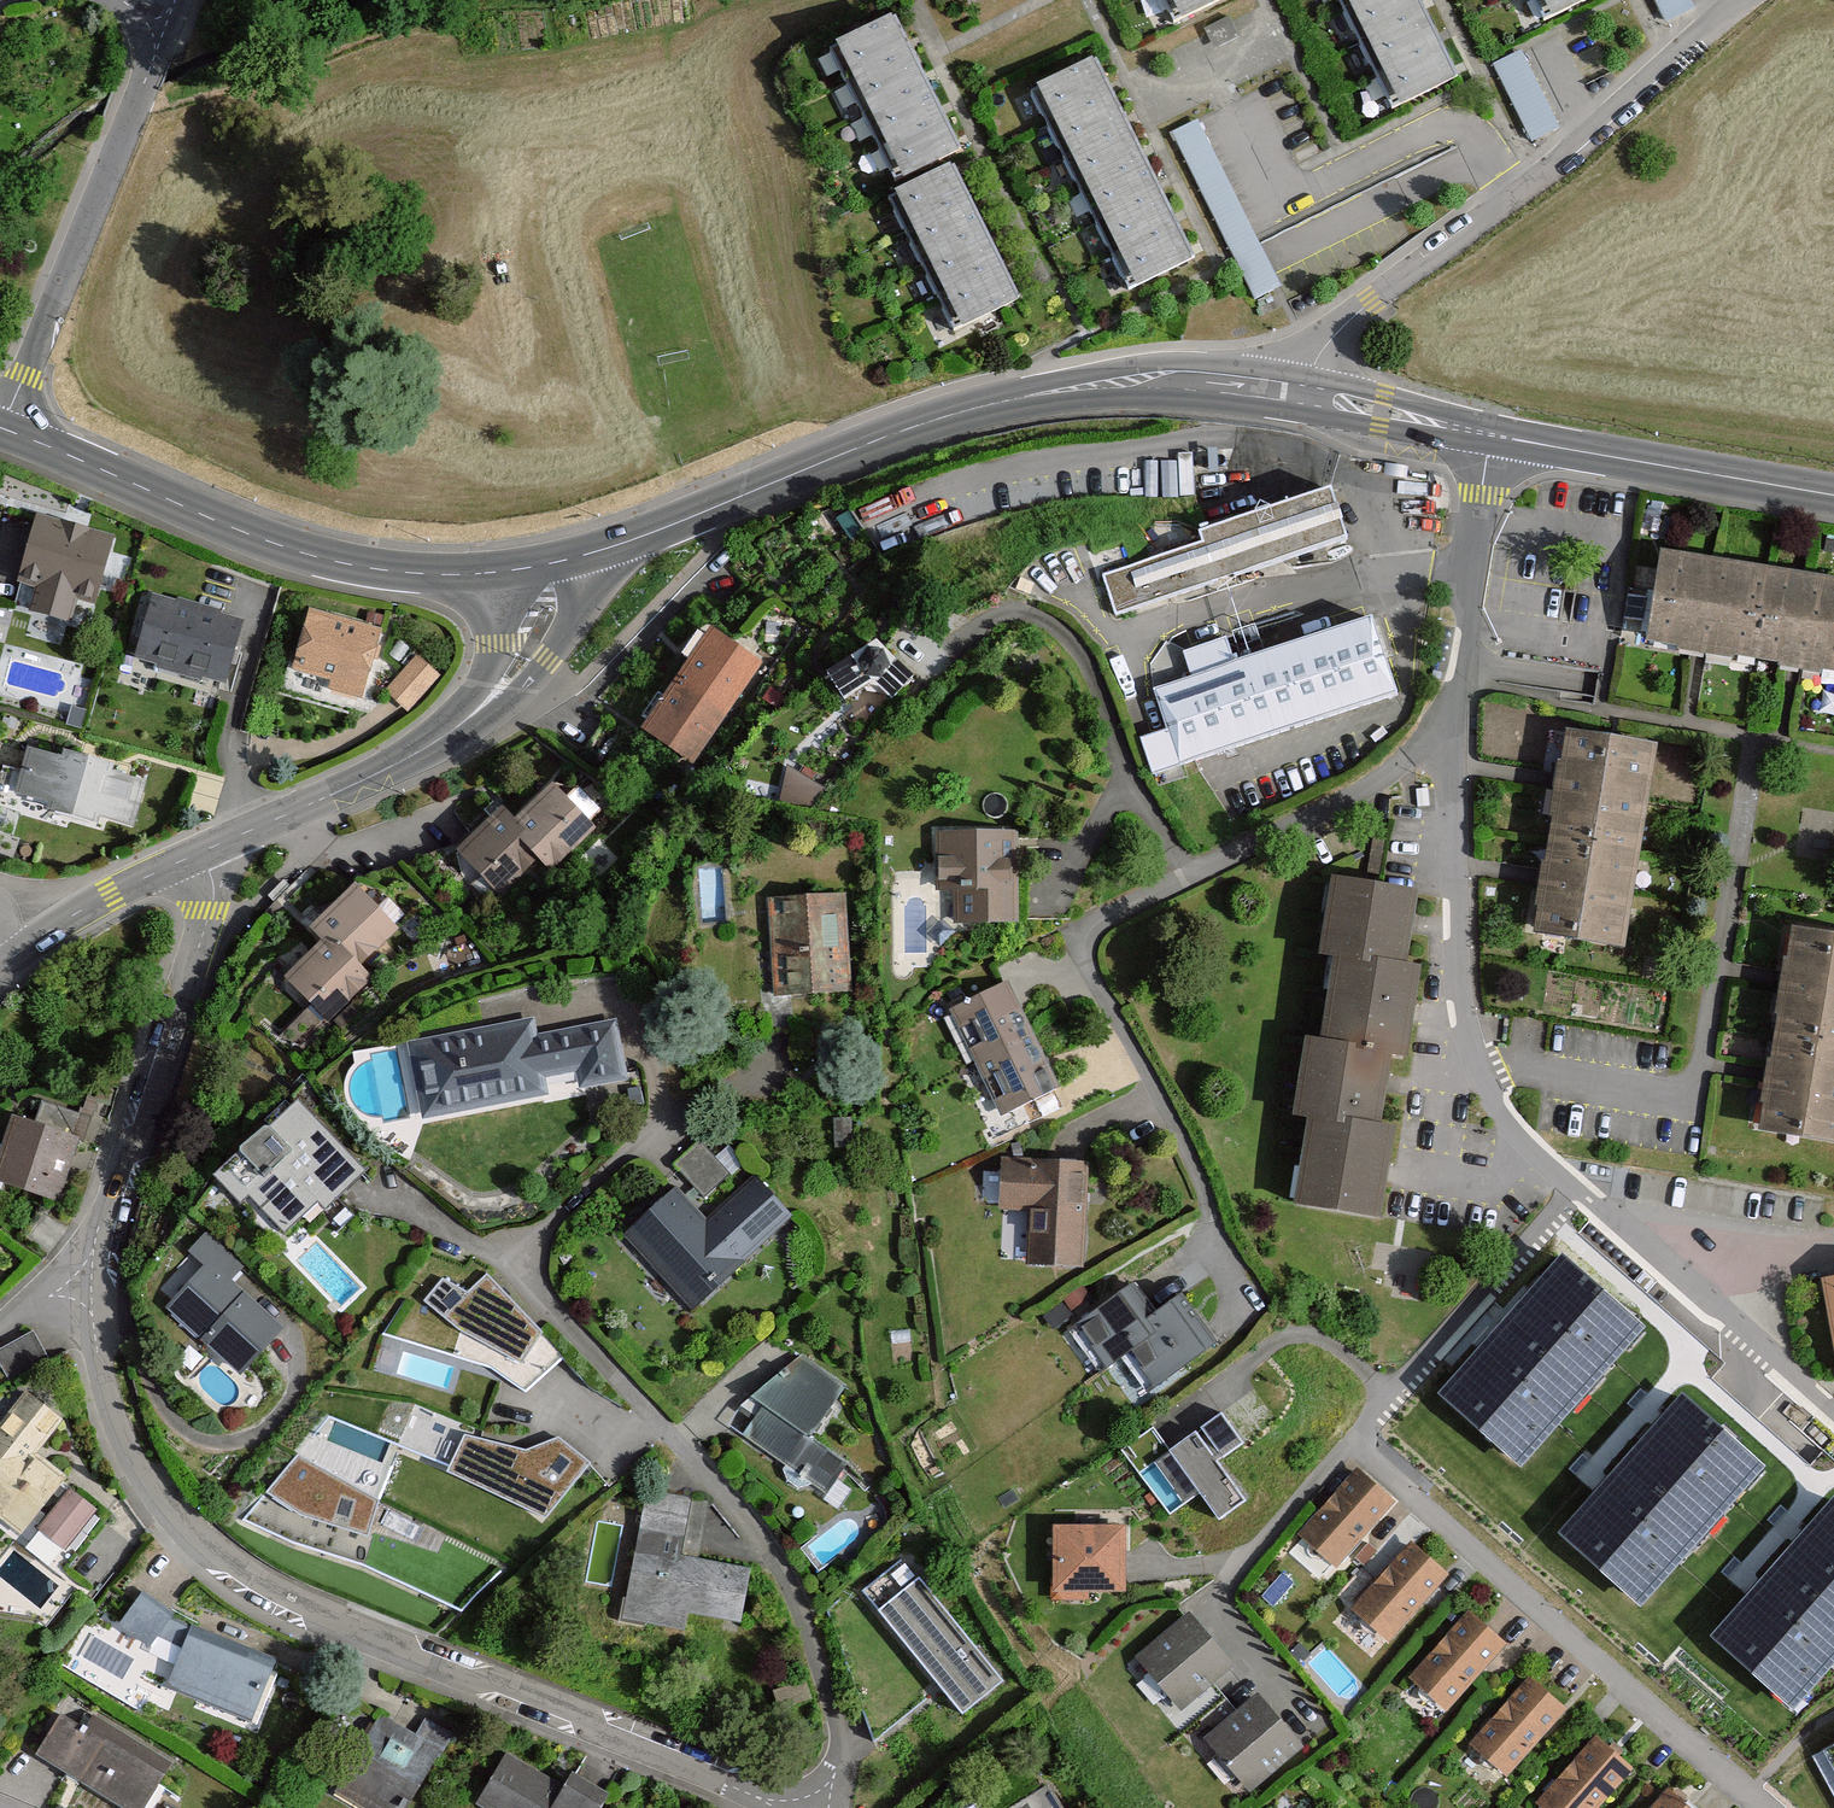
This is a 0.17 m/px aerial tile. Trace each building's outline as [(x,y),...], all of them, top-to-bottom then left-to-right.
[(1187,33),(1241,3),(1240,0),(1171,0),(1187,33)] [(1403,117),(1461,87),(1418,0),(1344,0),(1403,117)] [(1555,29),(1612,0),(1541,0),(1555,29)] [(1661,26),(1693,10),(1688,0),(1648,0),(1661,26)] [(840,52),(903,184),(962,156),(898,24),(840,52)] [(1500,58),(1528,139),(1557,129),(1528,48),(1500,58)] [(1039,96),(1143,297),(1197,268),(1097,66),(1039,96)] [(1196,127),(1168,141),(1254,312),(1282,297),(1196,127)] [(897,200),(969,338),(1023,306),(955,173),(897,200)] [(1207,556),(1106,585),(1117,623),(1359,554),(1341,490),(1199,530),(1207,556)] [(29,615),(71,625),(76,605),(93,610),(110,544),(35,525),(19,591),(34,595),(29,615)] [(1663,556),(1647,648),(1833,681),(1833,585),(1663,556)] [(152,599),(133,663),(222,688),(240,624),(152,599)] [(309,616),(294,673),(361,692),(377,634),(309,616)] [(1168,733),(1140,744),(1154,782),(1403,704),(1379,632),(1157,696),(1168,733)] [(711,634),(640,734),(687,767),(758,668),(711,634)] [(882,644),(826,674),(838,702),(869,684),(888,705),(919,683),(882,644)] [(437,678),(415,659),(385,695),(407,713),(437,678)] [(1568,737),(1537,941),(1629,957),(1663,753),(1568,737)] [(46,810),(98,824),(100,817),(131,825),(143,779),(112,771),(114,763),(63,749),(60,757),(26,748),(15,791),(49,800),(46,810)] [(788,770),(784,799),(815,803),(819,774),(788,770)] [(454,855),(495,900),(534,864),(544,876),(590,834),(551,790),(512,826),(500,813),(454,855)] [(1021,839),(932,839),(932,862),(944,862),(942,894),(958,894),(956,931),(1023,929),(1021,839)] [(1441,905),(1339,887),(1283,1210),(1385,1227),(1441,905)] [(321,1026),(325,1030),(374,985),(360,969),(397,936),(357,892),(308,936),(320,949),(283,983),(308,1011),(321,1026)] [(842,897),(763,902),(769,999),(850,995),(842,897)] [(1761,1137),(1833,1149),(1833,939),(1793,933),(1761,1137)] [(1008,991),(949,1020),(1000,1121),(1059,1091),(1008,991)] [(293,1053),(321,1026),(308,1011),(279,1038),(293,1053)] [(401,1046),(415,1124),(622,1086),(610,1024),(538,1037),(533,1023),(401,1046)] [(299,1112),(213,1187),(242,1221),(254,1210),(285,1245),(359,1181),(299,1112)] [(0,1154),(0,1196),(55,1215),(79,1147),(11,1123),(0,1154)] [(672,1176),(701,1205),(724,1181),(695,1152),(672,1176)] [(1093,1170),(998,1163),(993,1217),(1028,1220),(1024,1271),(1084,1276),(1093,1170)] [(696,1317),(790,1226),(749,1184),(702,1230),(673,1199),(626,1244),(696,1317)] [(197,1275),(167,1308),(241,1375),(284,1328),(232,1280),(243,1268),(204,1232),(179,1259),(197,1275)] [(1501,1322),(1583,1396),(1645,1327),(1563,1253),(1501,1322)] [(485,1274),(443,1313),(469,1343),(522,1379),(546,1338),(485,1274)] [(1833,1352),(1833,1283),(1823,1285),(1833,1352)] [(1137,1299),(1075,1340),(1100,1379),(1133,1357),(1163,1338),(1157,1329),(1137,1299)] [(1162,1402),(1220,1364),(1184,1311),(1157,1329),(1163,1338),(1133,1357),(1162,1402)] [(1583,1396),(1501,1322),(1437,1392),(1519,1466),(1583,1396)] [(46,1357),(39,1332),(0,1343),(0,1356),(4,1369),(46,1357)] [(742,1446),(826,1505),(849,1470),(810,1445),(843,1394),(799,1366),(747,1408),(762,1418),(742,1446)] [(1622,1461),(1704,1535),(1767,1466),(1685,1391),(1622,1461)] [(22,1400),(0,1430),(0,1533),(27,1553),(41,1539),(70,1499),(30,1467),(59,1427),(22,1400)] [(1173,1463),(1224,1536),(1253,1515),(1223,1473),(1248,1455),(1227,1425),(1173,1463)] [(528,1456),(473,1428),(450,1469),(542,1519),(598,1465),(566,1438),(528,1456)] [(304,1453),(266,1492),(364,1543),(388,1497),(304,1453)] [(1704,1535),(1622,1461),(1559,1531),(1641,1605),(1704,1535)] [(1356,1478),(1297,1543),(1334,1580),(1394,1512),(1356,1478)] [(707,1509),(641,1498),(619,1631),(682,1641),(684,1626),(741,1636),(751,1575),(698,1566),(707,1509)] [(1833,1626),(1833,1498),(1770,1568),(1833,1626)] [(41,1539),(70,1561),(100,1520),(70,1499),(41,1539)] [(1131,1538),(1054,1537),(1056,1606),(1133,1606),(1131,1538)] [(1408,1552),(1349,1617),(1387,1651),(1446,1586),(1408,1552)] [(1770,1568),(1708,1636),(1790,1711),(1833,1662),(1833,1626),(1770,1568)] [(916,1580),(876,1613),(960,1711),(999,1678),(916,1580)] [(1189,1617),(1135,1664),(1183,1719),(1237,1673),(1189,1617)] [(1466,1618),(1407,1683),(1445,1717),(1504,1652),(1466,1618)] [(282,1674),(190,1636),(164,1698),(256,1736),(282,1674)] [(1528,1686),(1469,1751),(1507,1785),(1566,1721),(1528,1686)] [(1257,1699),(1203,1745),(1251,1801),(1305,1754),(1257,1699)] [(33,1759),(111,1807),(152,1807),(175,1771),(67,1704),(33,1759)] [(373,1721),(331,1802),(342,1807),(415,1807),(442,1757),(373,1721)] [(1833,1770),(1833,1744),(1823,1750),(1833,1770)] [(1541,1807),(1606,1807),(1633,1778),(1597,1745),(1541,1807)] [(505,1768),(481,1807),(616,1807),(619,1804),(574,1778),(561,1801),(505,1768)] [(1046,1791),(1019,1807),(1057,1807),(1046,1791)] [(1658,1807),(1678,1807),(1667,1798),(1658,1807)]
